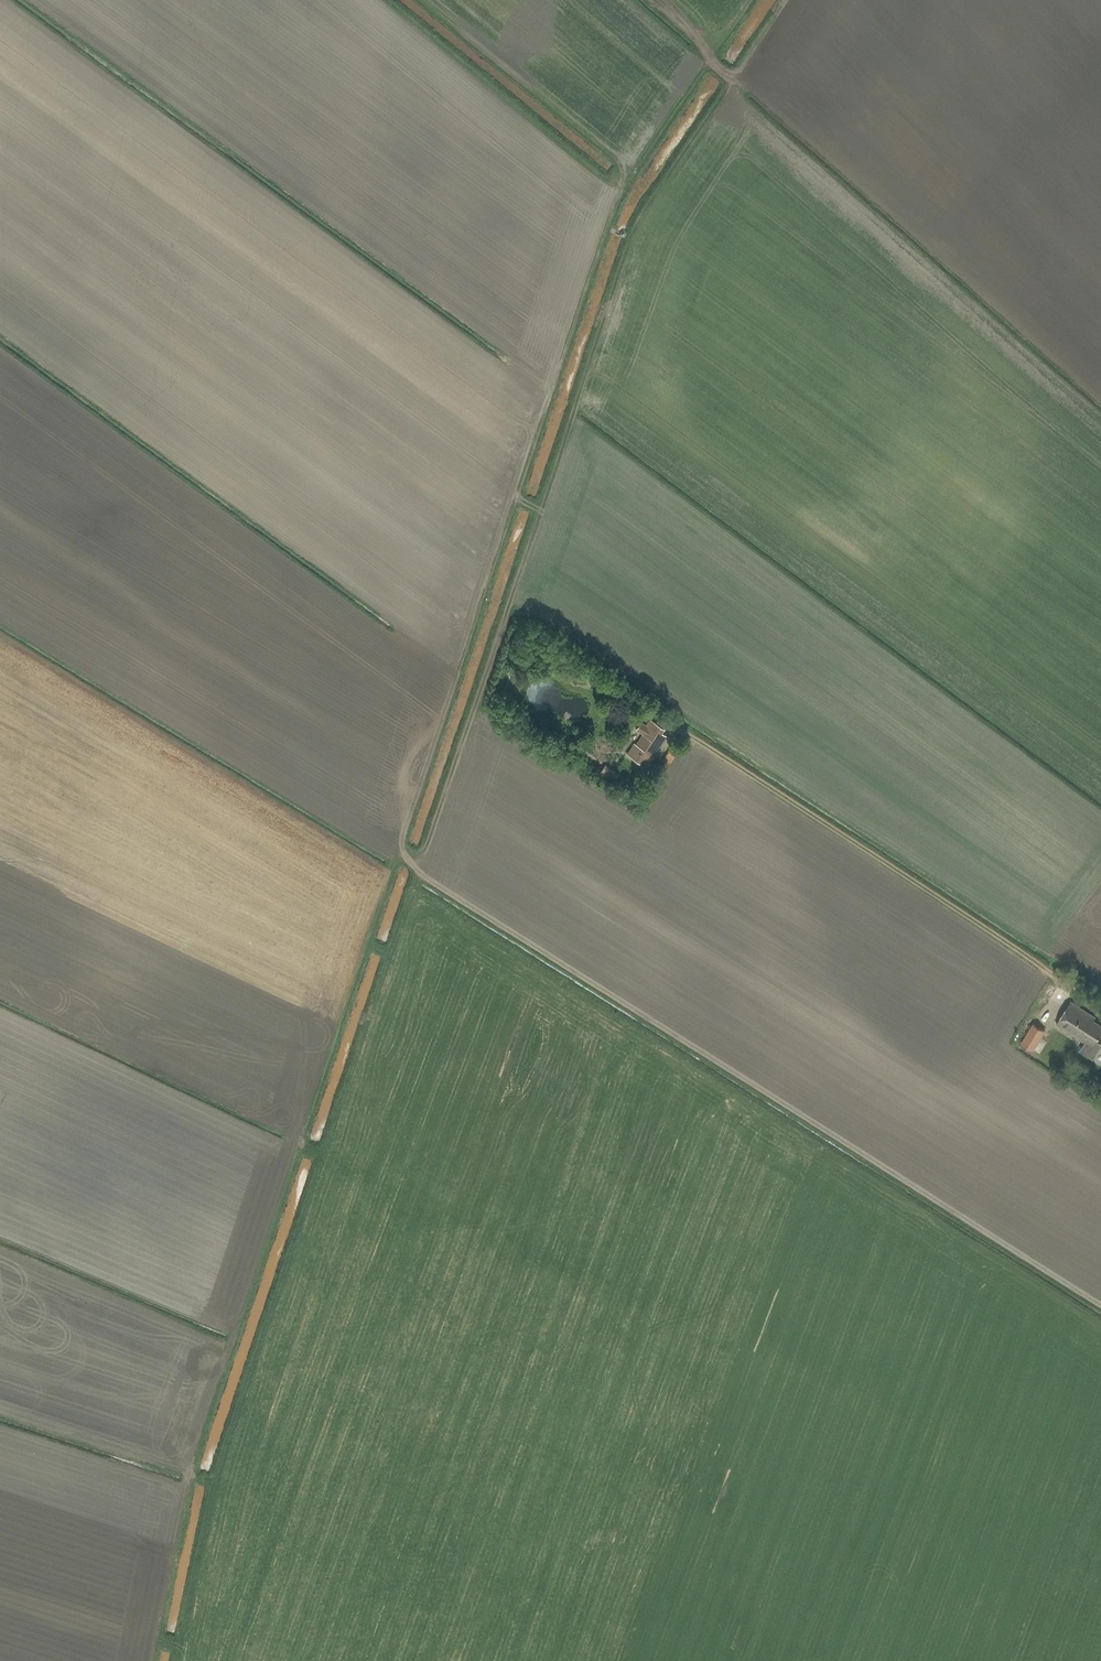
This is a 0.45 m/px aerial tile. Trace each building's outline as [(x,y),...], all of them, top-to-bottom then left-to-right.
[(610,694),(616,685),(601,675),(595,684),(610,694)] [(628,754),(647,766),(667,736),(662,733),(664,729),(656,724),(657,723),(651,719),(647,725),(642,722),(637,729),(644,734),(637,744),(635,743),(628,754)] [(602,772),(616,781),(621,773),(607,764),(602,772)] [(651,780),(643,775),(635,787),(643,792),(651,780)] [(1057,1024),(1086,1042),(1081,1050),(1091,1055),(1096,1047),(1093,1045),(1100,1033),(1100,1024),(1094,1020),(1096,1017),(1071,1001),(1057,1024)] [(1032,1050),(1044,1029),(1033,1023),(1036,1018),(1037,1019),(1043,1008),(1038,1005),(1017,1041),(1032,1050)] [(1062,1073),(1073,1080),(1079,1070),(1068,1063),(1062,1073)]
